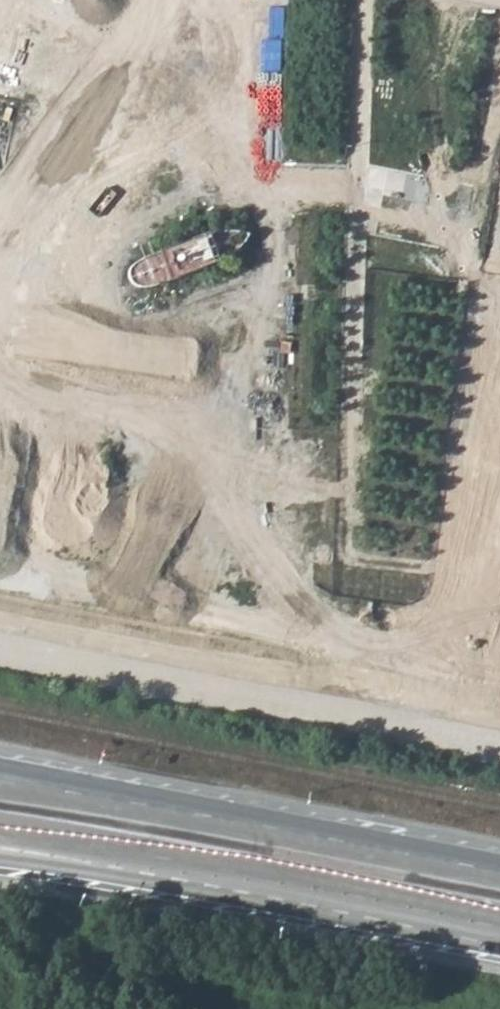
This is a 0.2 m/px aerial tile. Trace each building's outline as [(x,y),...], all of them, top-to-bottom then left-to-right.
[(126,279),(127,284),(132,290),(136,290),(142,291),(158,288),(177,282),(205,272),(225,263),(240,255),(249,244),(254,235),(241,232),(232,232),(221,234),(210,236),(194,242),(181,246),(154,257),(143,262),(135,267),(131,270),(127,275),(126,279)]
